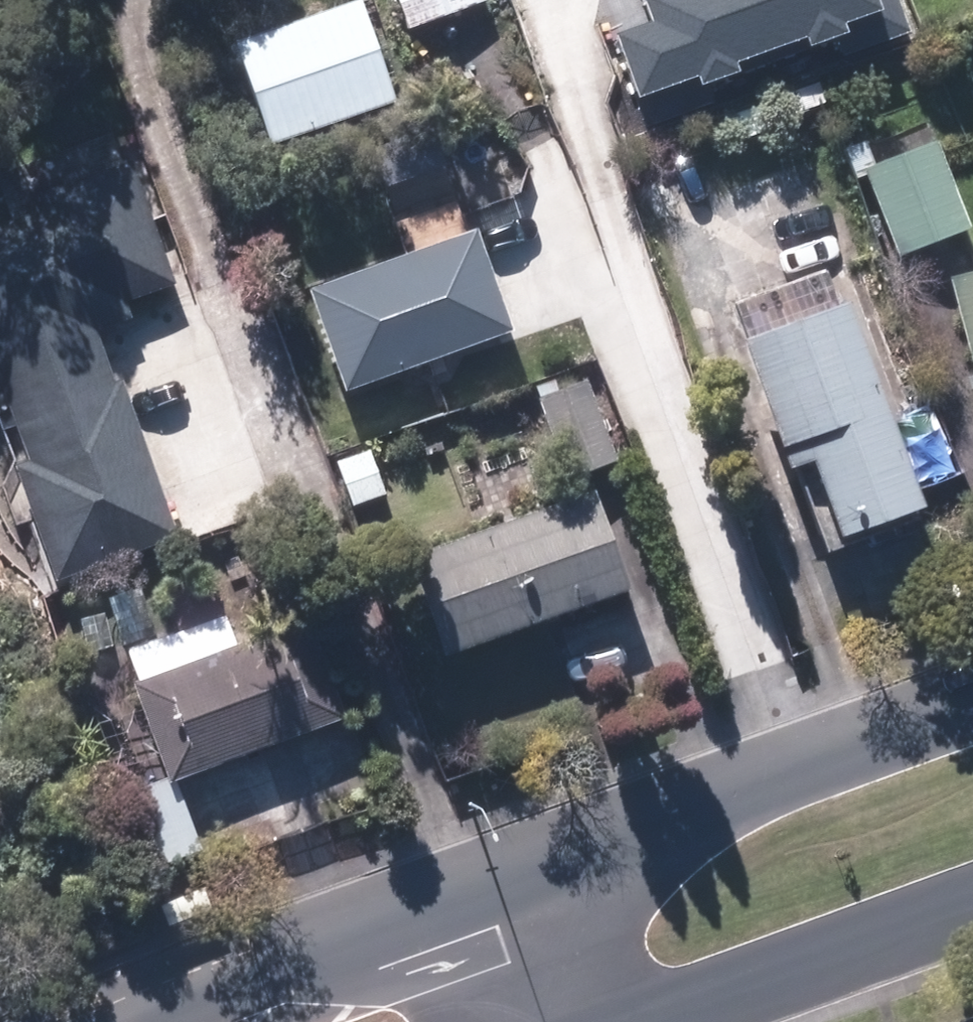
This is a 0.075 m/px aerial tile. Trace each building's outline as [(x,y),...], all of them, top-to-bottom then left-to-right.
[(244,39),(280,141),(407,96),(373,0),(355,0),(244,39)] [(417,29),(498,1),(498,0),(407,0),(417,29)] [(656,22),(620,34),(641,94),(700,74),(703,82),(742,68),(738,58),(808,34),(811,44),(843,33),(839,21),(877,8),(874,0),(648,0),(656,22)] [(867,165),(898,257),(972,231),(972,216),(946,138),(867,165)] [(0,235),(0,387),(56,558),(161,524),(93,320),(182,291),(140,162),(48,192),(56,216),(0,235)] [(483,226),(318,292),(356,388),(521,322),(483,226)] [(953,272),(972,346),(972,266),(953,272)] [(822,272),(737,303),(795,462),(804,459),(837,548),(943,509),(865,293),(834,304),(822,272)] [(593,369),(540,388),(569,475),(623,456),(593,369)] [(452,465),(477,525),(554,493),(530,434),(452,465)] [(600,482),(415,559),(456,655),(640,578),(600,482)] [(182,625),(130,644),(177,775),(350,713),(317,621),(246,647),(224,586),(174,604),(182,625)] [(211,847),(183,783),(161,793),(155,780),(110,800),(143,876),(211,847)]
